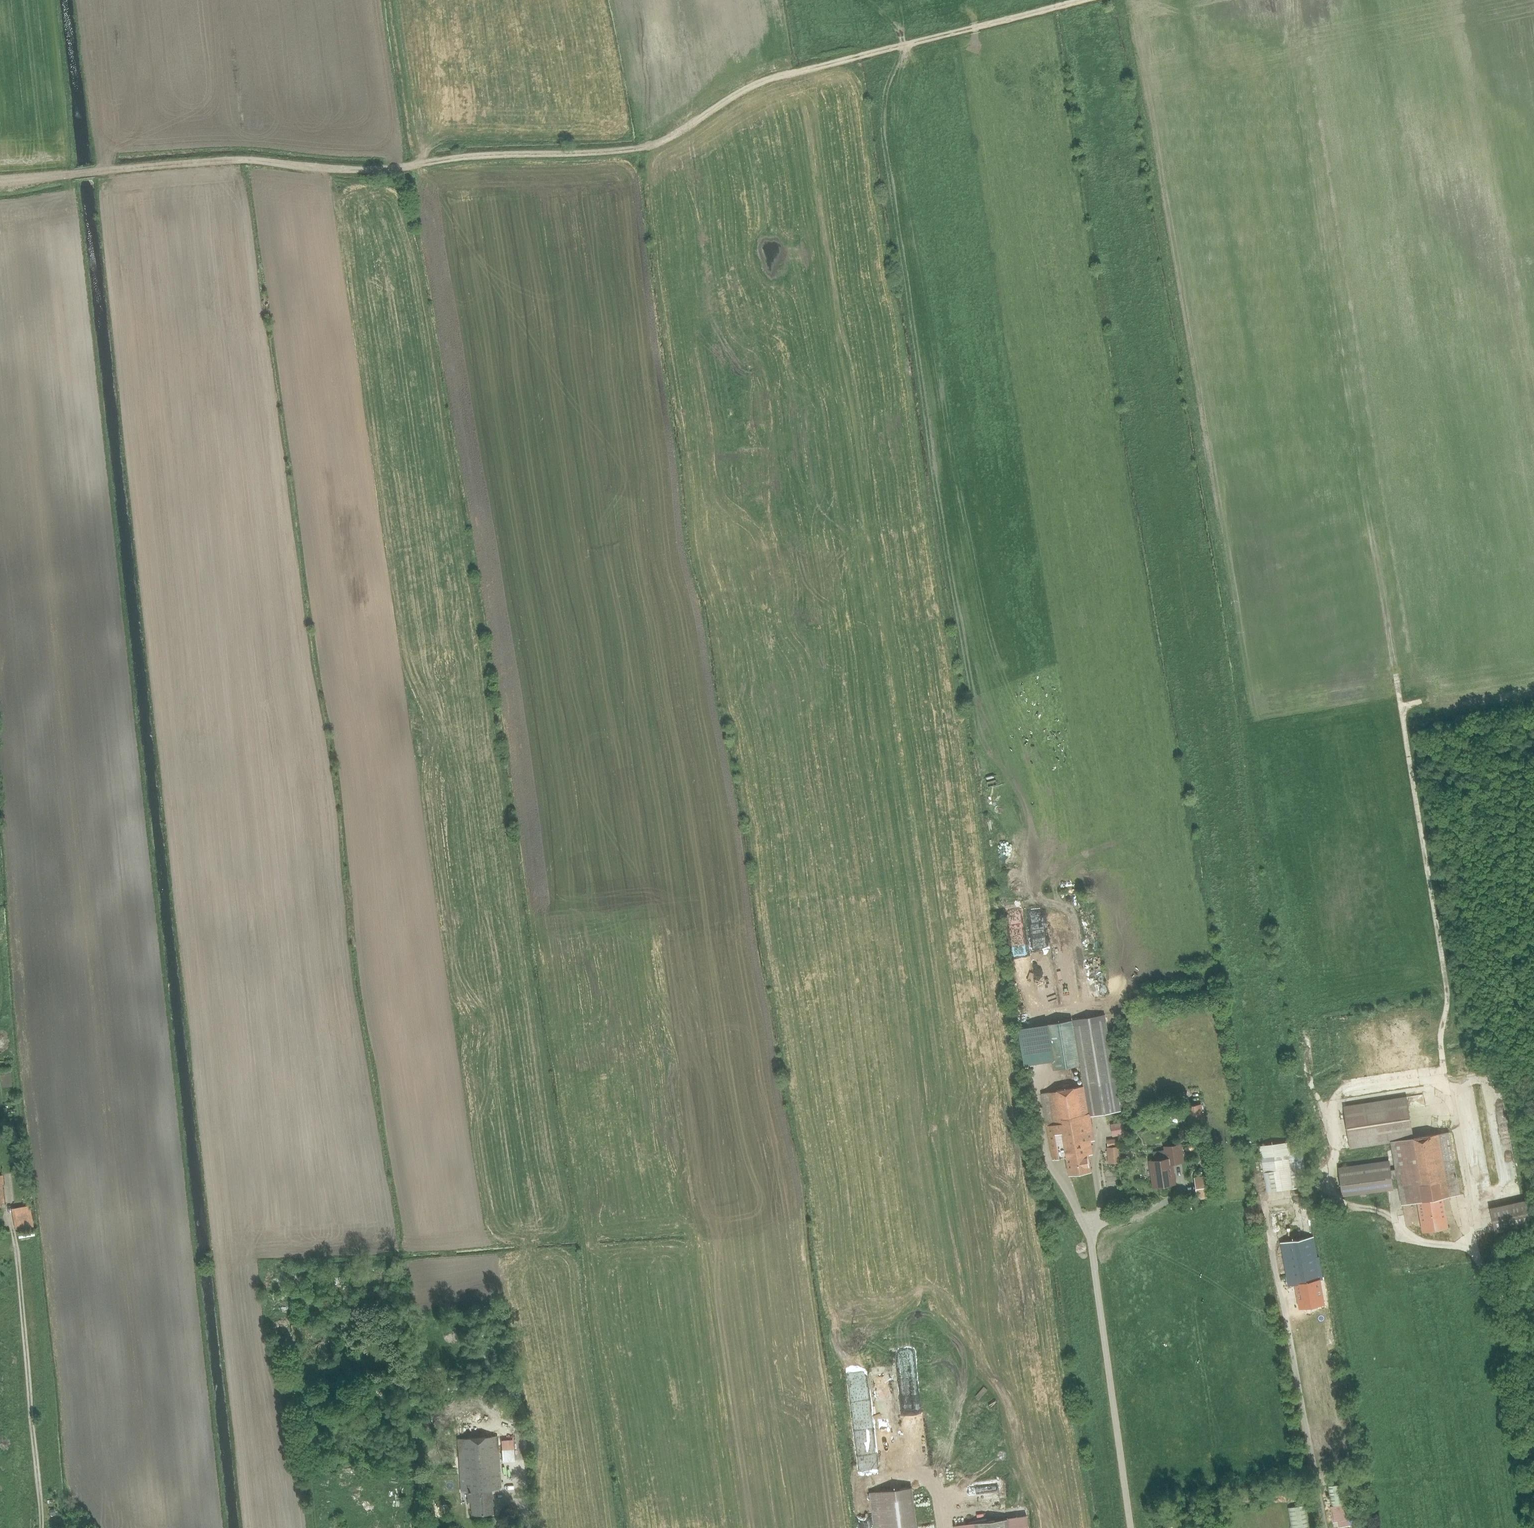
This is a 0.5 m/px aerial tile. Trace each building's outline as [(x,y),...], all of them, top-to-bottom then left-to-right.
[(1121,1109),(1106,1014),(1073,1019),(1084,1085),(1089,1114),(1121,1109)] [(1070,1018),(1043,1022),(1051,1068),(1078,1064),(1070,1018)] [(1032,1023),(1020,1025),(1022,1043),(1034,1041),(1032,1023)] [(1084,1085),(1043,1092),(1054,1157),(1065,1155),(1068,1174),(1091,1170),(1088,1153),(1094,1152),(1091,1138),(1093,1138),(1089,1114),(1084,1085)] [(1406,1095),(1344,1105),(1350,1145),(1391,1139),(1413,1135),(1406,1095)] [(1201,1103),(1187,1105),(1190,1125),(1205,1123),(1201,1103)] [(1121,1121),(1109,1123),(1111,1134),(1123,1132),(1121,1121)] [(1442,1196),(1458,1193),(1448,1130),(1413,1135),(1391,1139),(1401,1202),(1418,1200),(1442,1196)] [(1260,1145),(1262,1157),(1287,1152),(1286,1141),(1260,1145)] [(1183,1160),(1180,1142),(1167,1144),(1169,1155),(1170,1162),(1183,1160)] [(1117,1144),(1107,1145),(1109,1162),(1120,1161),(1117,1144)] [(1287,1152),(1262,1157),(1267,1190),(1293,1186),(1287,1152)] [(1169,1155),(1148,1158),(1153,1186),(1173,1182),(1170,1162),(1169,1155)] [(1388,1158),(1339,1166),(1344,1195),(1393,1187),(1388,1158)] [(0,1174),(0,1207),(12,1205),(9,1173),(0,1174)] [(1212,1174),(1195,1177),(1198,1195),(1215,1193),(1212,1174)] [(1418,1200),(1422,1229),(1446,1225),(1442,1196),(1418,1200)] [(1519,1201),(1488,1206),(1491,1226),(1522,1222),(1519,1201)] [(1320,1305),(1307,1236),(1281,1241),(1289,1284),(1294,1283),(1300,1309),(1320,1305)] [(1330,1315),(1316,1317),(1318,1333),(1332,1331),(1330,1315)] [(500,1436),(458,1438),(462,1513),(504,1511),(500,1436)] [(515,1460),(514,1447),(502,1448),(503,1461),(515,1460)] [(913,1486),(872,1491),(876,1527),(918,1527),(913,1486)] [(1289,1506),(1293,1527),(1311,1527),(1307,1503),(1289,1506)] [(973,1527),(1008,1527),(1007,1517),(972,1522),(973,1527)]
